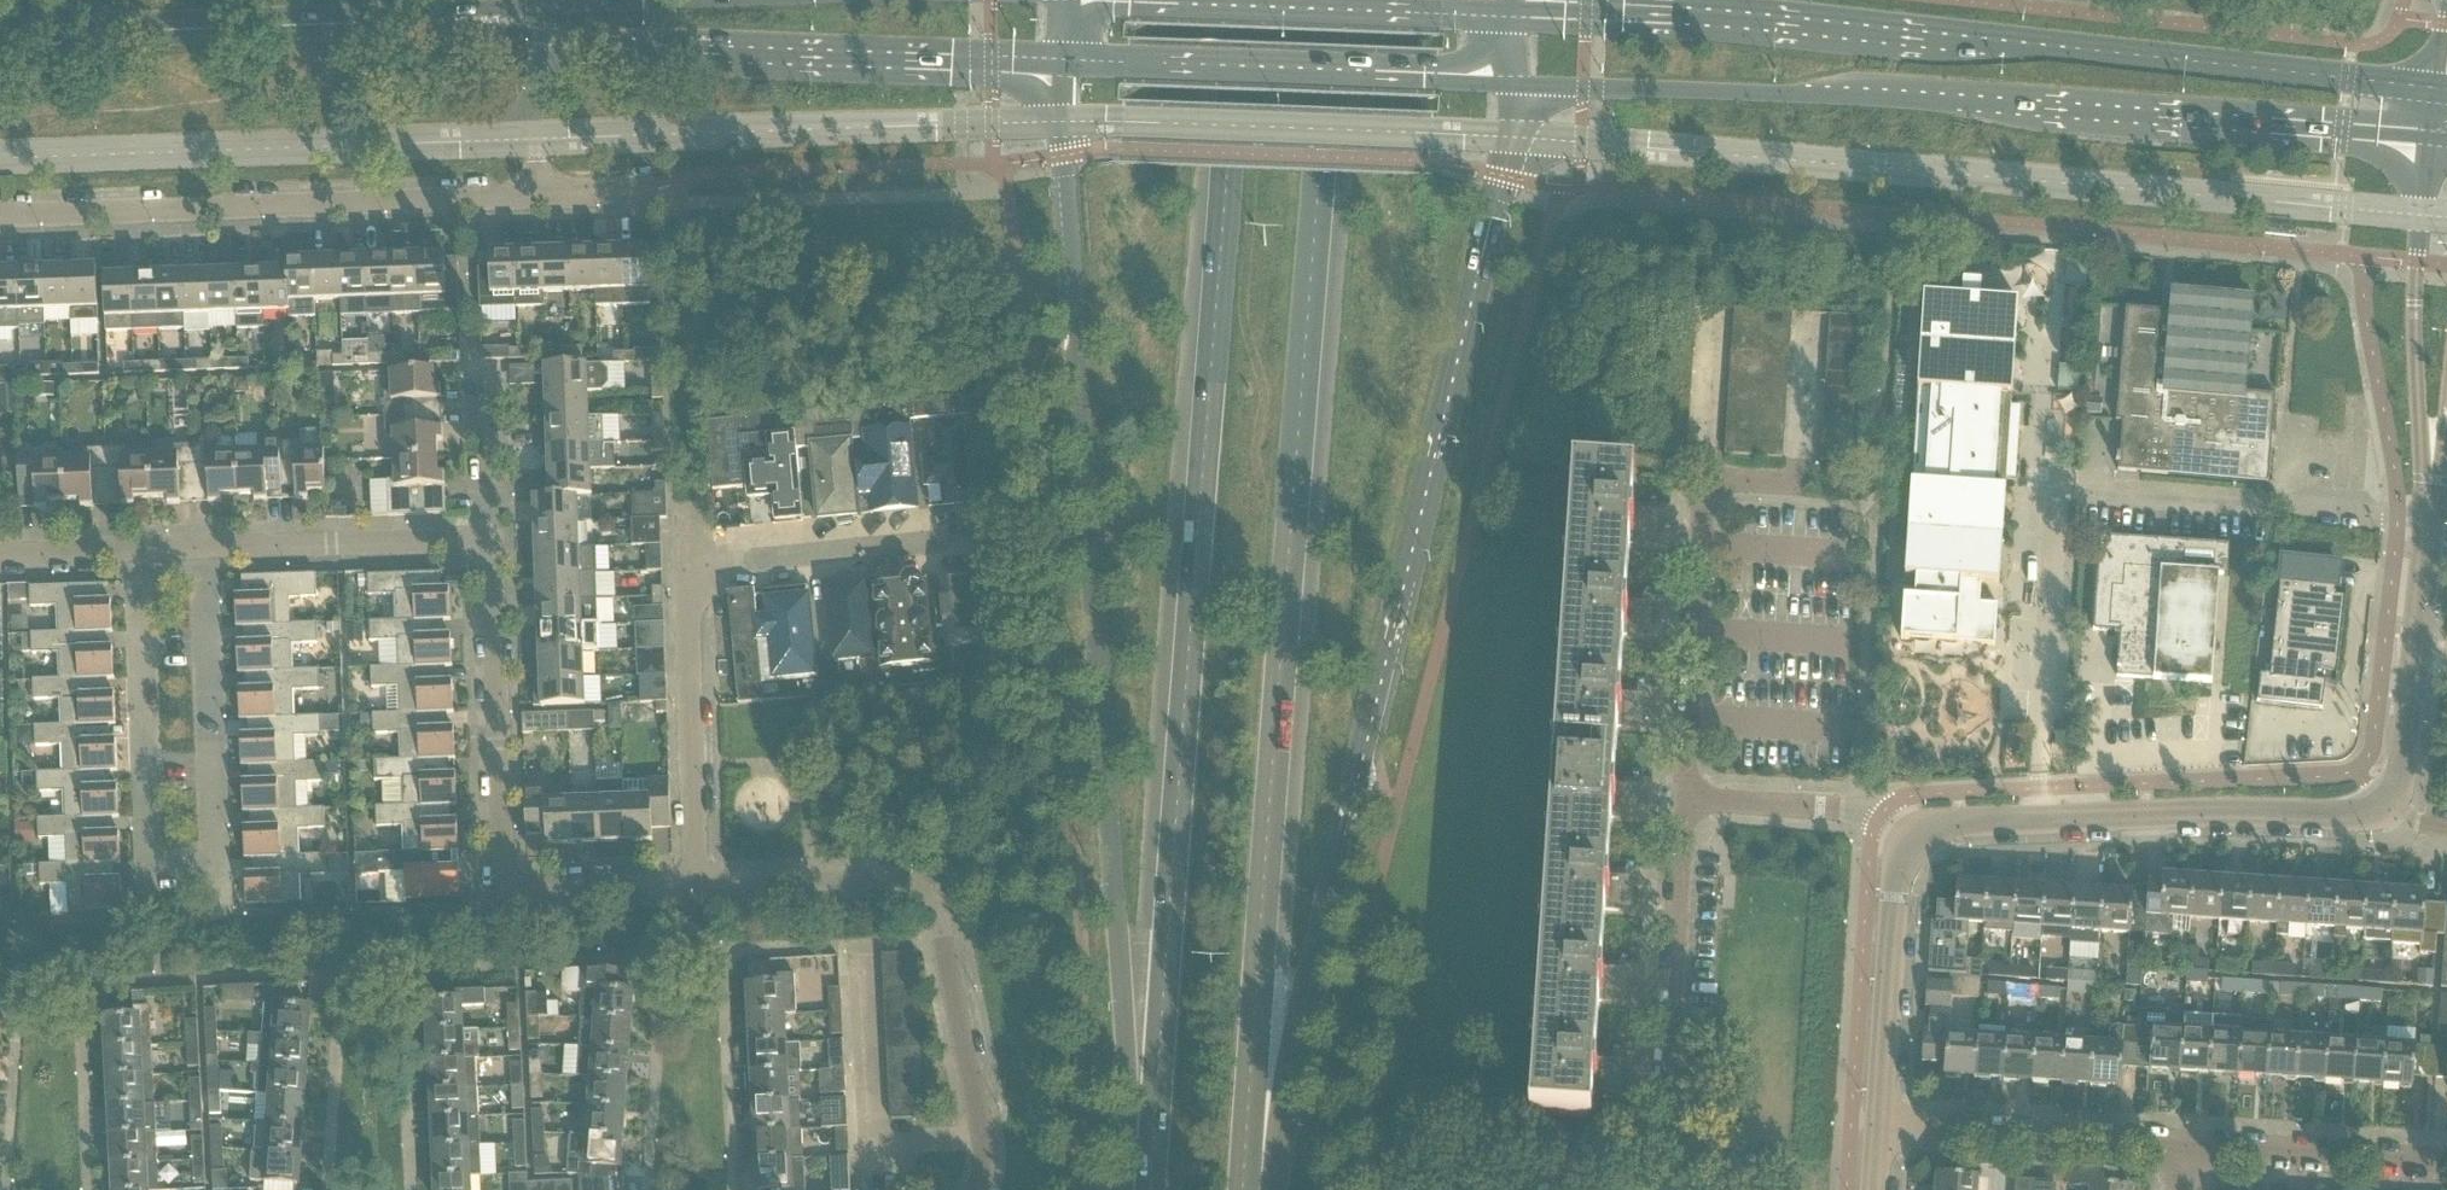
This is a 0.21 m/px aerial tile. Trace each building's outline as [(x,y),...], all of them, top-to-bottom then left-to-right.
[(594,249),(596,291),(596,307),(623,306),(620,242),(608,242),(605,248),(594,249)] [(632,242),(620,242),(623,306),(660,304),(658,246),(636,247),(632,242)] [(570,292),(596,291),(594,249),(583,249),(580,243),(568,244),(570,292)] [(544,293),(570,292),(568,244),(556,244),(553,250),(542,251),(544,293)] [(528,245),(516,246),(516,251),(518,293),(518,308),(544,307),(544,293),(542,251),(531,251),(528,251),(528,245)] [(518,308),(518,293),(516,246),(504,246),(501,252),(489,252),(490,269),(479,269),(480,309),(518,308)] [(402,255),(391,256),(393,315),(419,314),(417,249),(405,250),(402,255)] [(429,249),(417,249),(419,314),(460,312),(458,259),(445,259),(444,254),(433,254),(429,249)] [(377,250),(365,251),(367,316),(393,315),(391,256),(380,256),(377,250)] [(350,257),(339,258),(341,300),(341,317),(367,316),(365,251),(353,251),(350,257)] [(325,252),(313,253),(315,300),(341,300),(339,258),(328,258),(325,252)] [(298,259),(287,259),(287,263),(289,311),(290,311),(290,317),(315,317),(315,300),(313,253),(301,253),(298,259)] [(54,268),(43,268),(45,310),(71,309),(69,261),(57,262),(54,268)] [(81,261),(69,261),(71,309),(71,321),(98,320),(96,266),(84,267),(81,261)] [(2067,262),(2065,286),(2085,288),(2087,264),(2067,262)] [(0,270),(0,330),(19,329),(19,326),(17,269),(17,263),(5,264),(5,270),(2,270),(0,270)] [(29,263),(17,263),(17,269),(19,326),(45,325),(45,310),(43,268),(32,269),(29,269),(29,263)] [(272,270),(261,270),(263,312),(289,311),(287,263),(275,264),(276,270),(272,270)] [(220,272),(209,272),(211,314),(237,313),(235,265),(223,266),(220,272)] [(247,265),(235,265),(237,313),(237,327),(263,326),(263,312),(261,270),(251,271),(247,265)] [(168,273),(157,274),(159,330),(185,329),(185,315),(183,267),(171,268),(168,273)] [(195,267),(183,267),(185,315),(211,314),(209,272),(198,272),(195,267)] [(133,331),(131,269),(119,269),(116,275),(104,276),(106,332),(133,331)] [(143,269),(131,269),(133,331),(159,330),(157,274),(146,274),(143,269)] [(1904,598),(1901,640),(1995,646),(1998,605),(1980,604),(1982,582),(2000,583),(2007,479),(2016,479),(2018,449),(2012,449),(2013,437),(2019,437),(2020,423),(2021,407),(2011,406),(2012,398),(2018,302),(1980,299),(1982,282),(1963,281),(1962,298),(1924,295),(1912,474),(1906,577),(1916,578),(1915,599),(1913,599),(1904,598)] [(2118,470),(2141,472),(2268,483),(2276,395),(2245,392),(2252,299),(2173,292),(2171,311),(2126,307),(2116,421),(2122,422),(2119,456),(2117,456),(2116,463),(2119,463),(2118,470)] [(1667,303),(1666,317),(1696,320),(1697,305),(1667,303)] [(1734,308),(1733,322),(1762,324),(1763,310),(1734,308)] [(1763,310),(1762,324),(1791,326),(1792,311),(1763,310)] [(1829,314),(1828,328),(1858,330),(1859,316),(1829,314)] [(1733,322),(1732,337),(1761,339),(1762,324),(1733,322)] [(1762,324),(1761,339),(1790,341),(1791,326),(1762,324)] [(1828,328),(1827,343),(1857,345),(1858,330),(1828,328)] [(1732,337),(1731,351),(1760,353),(1761,339),(1732,337)] [(1761,339),(1760,353),(1789,355),(1790,341),(1761,339)] [(1827,343),(1826,358),(1856,360),(1857,345),(1827,343)] [(572,358),(572,347),(562,347),(562,358),(572,358)] [(582,347),(572,347),(572,358),(582,357),(582,347)] [(520,360),(520,349),(509,349),(510,360),(520,360)] [(530,349),(520,349),(520,360),(530,359),(530,349)] [(1731,351),(1730,366),(1759,368),(1760,353),(1731,351)] [(431,352),(421,353),(421,363),(431,363),(431,352)] [(635,352),(624,353),(624,363),(635,363),(635,352)] [(421,353),(395,354),(395,364),(421,363),(421,353)] [(624,363),(624,353),(614,353),(614,364),(624,363)] [(1760,353),(1759,368),(1788,370),(1789,355),(1760,353)] [(395,354),(369,355),(369,365),(395,364),(395,354)] [(369,355),(343,356),(343,366),(369,365),(369,355)] [(343,366),(343,356),(333,356),(333,367),(343,366)] [(1826,358),(1826,372),(1855,374),(1856,360),(1826,358)] [(248,359),(237,360),(237,370),(248,370),(248,359)] [(197,361),(186,361),(187,372),(197,372),(213,371),(212,360),(197,361)] [(228,360),(212,360),(213,371),(228,371),(237,370),(237,360),(228,360)] [(176,362),(160,362),(160,373),(176,372),(187,372),(186,361),(176,362)] [(135,374),(134,363),(123,364),(123,374),(135,374)] [(143,363),(134,363),(135,374),(143,374),(143,363)] [(291,375),(291,364),(282,365),(282,375),(291,375)] [(301,364),(291,364),(291,375),(302,374),(301,368),(301,364)] [(540,381),(540,393),(588,391),(603,391),(609,386),(609,369),(602,364),(545,366),(545,378),(540,381)] [(83,365),(73,366),(73,376),(83,376),(99,376),(99,365),(83,365)] [(73,366),(62,366),(63,376),(73,376),(73,366)] [(1730,366),(1729,380),(1758,382),(1759,368),(1730,366)] [(2059,366),(2058,390),(2077,392),(2079,368),(2059,366)] [(0,368),(0,386),(16,386),(20,385),(20,378),(21,378),(20,367),(10,367),(0,368)] [(31,367),(20,367),(21,378),(32,378),(31,367)] [(1759,368),(1758,382),(1787,384),(1788,370),(1759,368)] [(384,394),(385,416),(442,414),(441,387),(435,388),(434,370),(391,372),(392,394),(384,394)] [(1826,372),(1825,387),(1854,389),(1855,374),(1826,372)] [(663,378),(652,379),(652,389),(663,389),(663,378)] [(1729,380),(1728,395),(1757,397),(1758,382),(1729,380)] [(249,381),(235,381),(235,394),(243,394),(249,388),(249,381)] [(1758,382),(1757,397),(1786,399),(1787,384),(1758,382)] [(204,383),(191,383),(191,395),(199,395),(205,389),(204,383)] [(53,385),(35,385),(35,397),(54,397),(53,385)] [(16,386),(0,386),(0,399),(16,398),(16,386)] [(1825,387),(1824,401),(1853,403),(1854,389),(1825,387)] [(663,389),(652,389),(653,400),(663,399),(663,389)] [(546,409),(547,419),(589,417),(588,391),(540,393),(541,405),(546,409)] [(988,395),(909,402),(911,420),(968,415),(976,494),(999,491),(988,395)] [(1728,395),(1727,410),(1756,411),(1757,397),(1728,395)] [(1757,397),(1756,411),(1785,413),(1786,399),(1757,397)] [(2087,398),(2085,414),(2100,415),(2102,400),(2087,398)] [(334,400),(321,400),(322,418),(324,418),(335,418),(334,400)] [(1824,401),(1823,416),(1852,418),(1853,403),(1824,401)] [(909,402),(852,408),(854,435),(865,434),(865,436),(909,432),(912,431),(911,420),(909,402)] [(1660,405),(1659,419),(1688,421),(1689,407),(1660,405)] [(813,412),(792,414),(794,432),(795,446),(795,449),(811,448),(810,446),(850,442),(854,442),(854,435),(852,408),(850,408),(813,412)] [(1727,410),(1726,424),(1755,426),(1756,411),(1727,410)] [(1756,411),(1755,426),(1784,428),(1785,413),(1756,411)] [(393,438),(394,459),(438,458),(437,441),(443,441),(442,414),(385,416),(386,438),(393,438)] [(792,414),(706,422),(713,490),(743,488),(739,454),(767,451),(765,435),(768,434),(794,432),(792,414)] [(1823,416),(1822,431),(1851,432),(1852,418),(1823,416)] [(542,433),(542,445),(590,443),(602,443),(601,417),(589,417),(547,419),(547,430),(542,433)] [(324,418),(322,418),(323,439),(336,438),(335,418),(324,418)] [(1659,419),(1658,434),(1687,436),(1688,421),(1659,419)] [(1726,424),(1725,439),(1754,441),(1755,426),(1726,424)] [(935,429),(939,460),(924,462),(927,488),(945,486),(948,509),(973,506),(963,425),(935,429)] [(1755,426),(1754,441),(1783,442),(1784,428),(1755,426)] [(664,431),(654,431),(654,441),(665,440),(664,431)] [(1822,431),(1821,445),(1850,447),(1851,432),(1822,431)] [(1687,436),(1658,434),(1657,448),(1686,451),(1687,436)] [(919,518),(910,439),(867,444),(869,458),(861,459),(867,506),(874,506),(876,523),(919,518)] [(1724,453),(1753,455),(1754,441),(1725,439),(1724,453)] [(665,440),(654,441),(654,452),(665,451),(665,440)] [(1754,441),(1753,455),(1782,457),(1783,442),(1754,441)] [(302,442),(280,443),(280,461),(281,493),(295,492),(295,500),(296,500),(304,500),(309,499),(308,493),(326,492),(325,468),(324,449),(302,450),(302,442)] [(258,451),(236,452),(238,495),(255,495),(255,501),(267,501),(267,493),(281,493),(280,461),(280,443),(258,444),(258,451)] [(590,443),(542,445),(542,457),(548,457),(549,471),(591,469),(615,469),(614,443),(602,443),(590,443)] [(854,444),(814,448),(822,524),(862,520),(854,444)] [(215,445),(193,446),(195,503),(222,502),(221,496),(238,495),(236,452),(215,453),(215,445)] [(1850,447),(1821,445),(1820,460),(1849,462),(1850,447)] [(171,454),(149,455),(151,498),(168,498),(168,504),(195,503),(193,446),(171,447),(171,454)] [(128,448),(106,449),(108,506),(135,505),(134,499),(151,498),(149,455),(128,456),(128,448)] [(84,457),(62,458),(64,501),(81,501),(81,507),(108,506),(106,449),(84,450),(84,457)] [(792,449),(768,451),(770,474),(744,476),(746,499),(771,496),(774,523),(799,521),(792,449)] [(64,501),(62,458),(41,459),(41,451),(18,452),(20,509),(48,508),(47,502),(64,501)] [(16,453),(2,453),(2,468),(17,468),(16,453)] [(438,458),(394,459),(395,481),(387,481),(389,517),(446,514),(445,474),(438,474),(438,458)] [(549,485),(543,485),(544,498),(577,496),(592,495),(591,469),(549,471),(549,485)] [(1574,478),(1567,569),(1628,573),(1630,545),(1638,539),(1633,533),(1634,521),(1644,522),(1645,511),(1632,510),(1634,482),(1635,482),(1635,480),(1573,476),(1573,478),(1574,478)] [(655,483),(656,493),(666,493),(666,483),(655,483)] [(666,493),(656,493),(632,494),(633,520),(660,519),(667,519),(666,493)] [(544,498),(534,498),(535,524),(578,522),(577,496),(544,498)] [(344,503),(332,504),(333,516),(345,516),(344,503)] [(631,520),(632,546),(646,545),(661,545),(660,519),(633,520),(631,520)] [(535,524),(536,550),(579,548),(578,522),(535,524)] [(2117,677),(2212,683),(2212,681),(2211,680),(2218,576),(2228,577),(2230,545),(2100,536),(2093,630),(2120,632),(2117,677)] [(661,545),(646,545),(647,572),(662,571),(661,556),(661,545)] [(536,550),(537,576),(593,574),(593,548),(579,548),(536,550)] [(2257,701),(2323,709),(2326,683),(2341,684),(2341,674),(2338,673),(2348,589),(2346,589),(2345,597),(2335,596),(2339,564),(2283,558),(2270,675),(2260,674),(2257,701)] [(1626,601),(1628,573),(1567,569),(1561,661),(1622,665),(1624,636),(1631,631),(1627,624),(1628,613),(1638,614),(1639,602),(1626,601)] [(442,573),(368,575),(368,576),(368,596),(383,595),(384,622),(396,621),(436,620),(444,620),(450,619),(449,588),(443,589),(435,589),(435,574),(442,574),(442,573)] [(242,596),(236,596),(237,627),(243,627),(251,626),(291,625),(291,624),(290,598),(317,597),(316,577),(316,574),(241,576),(241,578),(249,578),(250,595),(242,596)] [(594,600),(593,574),(537,576),(538,602),(594,600)] [(368,575),(357,576),(358,588),(368,588),(368,576),(368,575)] [(980,576),(940,580),(946,646),(986,642),(980,576)] [(916,582),(887,585),(893,650),(922,647),(916,582)] [(104,585),(30,587),(30,607),(58,607),(58,633),(59,633),(98,632),(106,632),(112,631),(111,600),(105,601),(97,601),(97,586),(104,586),(104,585)] [(862,586),(824,590),(831,660),(869,657),(862,586)] [(652,588),(652,597),(663,596),(662,587),(652,588)] [(990,643),(932,649),(934,663),(934,667),(936,685),(1018,677),(1019,676),(1009,589),(985,591),(990,643)] [(753,590),(727,593),(727,599),(728,601),(736,689),(738,704),(820,696),(818,678),(774,682),(770,637),(758,639),(753,590)] [(1903,590),(1902,598),(1904,598),(1913,599),(1914,590),(1903,590)] [(809,593),(767,597),(774,679),(816,676),(809,593)] [(663,596),(652,597),(653,608),(663,608),(663,596)] [(594,600),(538,602),(539,628),(596,626),(614,625),(613,599),(595,600),(594,600)] [(384,622),(369,622),(370,642),(397,641),(398,667),(398,668),(438,666),(446,666),(452,666),(451,635),(445,635),(437,635),(436,620),(396,621),(384,622)] [(635,624),(636,650),(665,649),(664,623),(635,624)] [(244,642),(237,642),(239,673),(245,673),(253,673),(292,671),(291,644),(319,643),(318,624),(291,625),(251,626),(252,642),(244,642)] [(596,626),(539,628),(539,654),(583,652),(597,652),(597,651),(618,651),(617,626),(596,627),(596,626)] [(363,627),(348,627),(349,642),(364,641),(363,627)] [(59,633),(31,634),(31,635),(32,652),(32,654),(59,653),(60,679),(60,680),(100,678),(108,678),(114,678),(113,647),(107,647),(99,647),(98,632),(59,633)] [(31,635),(22,636),(23,652),(32,652),(31,635)] [(636,650),(636,676),(665,675),(665,649),(636,650)] [(533,673),(540,673),(540,680),(584,679),(583,652),(539,654),(532,654),(533,673)] [(833,662),(817,663),(818,670),(818,678),(820,696),(821,696),(841,694),(878,690),(876,662),(875,658),(838,661),(833,662)] [(882,661),(876,662),(878,690),(933,685),(936,685),(934,667),(934,663),(931,663),(931,667),(883,672),(882,661)] [(1622,665),(1561,661),(1555,753),(1616,757),(1618,727),(1625,722),(1621,716),(1622,705),(1632,705),(1633,694),(1620,694),(1622,665)] [(398,668),(371,669),(372,688),(385,688),(386,715),(400,714),(439,713),(447,712),(454,712),(452,681),(446,681),(438,681),(438,666),(398,668)] [(245,688),(239,688),(240,719),(246,719),(254,719),(294,718),(294,717),(293,691),(320,690),(320,688),(320,676),(320,670),(292,671),(253,673),(253,688),(245,688)] [(640,703),(656,703),(666,702),(665,675),(636,676),(636,677),(639,677),(640,703)] [(60,680),(33,680),(34,700),(61,699),(62,725),(62,726),(102,725),(109,724),(116,724),(115,693),(108,693),(100,693),(100,678),(60,680)] [(540,680),(540,688),(533,688),(534,708),(585,706),(584,679),(540,680)] [(666,702),(656,703),(656,713),(667,713),(666,702)] [(621,705),(608,705),(609,716),(621,715),(621,705)] [(569,714),(568,714),(569,733),(585,732),(595,732),(595,723),(594,712),(569,714)] [(605,712),(594,712),(595,723),(605,723),(605,712)] [(386,715),(373,715),(373,735),(400,734),(401,760),(441,759),(449,759),(455,759),(454,727),(448,728),(440,728),(439,713),(400,714),(386,715)] [(569,733),(568,714),(522,715),(523,734),(569,733)] [(247,734),(241,735),(242,766),(248,766),(256,765),(296,764),(296,763),(295,737),(322,736),(322,732),(339,732),(339,716),(321,717),(294,718),(254,719),(255,734),(247,734)] [(372,716),(361,716),(361,731),(372,730),(372,716)] [(62,726),(35,727),(35,746),(63,745),(63,771),(63,772),(103,771),(111,771),(117,770),(116,739),(110,739),(102,740),(102,725),(62,726)] [(32,730),(17,730),(17,739),(23,744),(32,744),(32,730)] [(1616,757),(1555,753),(1549,845),(1610,849),(1612,819),(1619,814),(1615,808),(1616,796),(1626,797),(1627,786),(1614,785),(1616,757)] [(401,760),(374,761),(375,781),(382,781),(402,780),(403,807),(443,805),(451,805),(457,805),(456,774),(449,774),(442,774),(441,759),(401,760)] [(249,781),(242,781),(244,812),(250,812),(258,812),(298,810),(298,809),(297,783),(324,782),(323,775),(338,775),(337,762),(323,763),(296,764),(256,765),(257,781),(249,781)] [(367,763),(353,764),(353,772),(367,772),(367,763)] [(63,772),(36,773),(36,775),(37,789),(37,793),(64,792),(65,818),(105,817),(113,817),(119,816),(118,786),(112,786),(104,786),(103,771),(63,772)] [(36,775),(22,776),(23,790),(37,789),(36,775)] [(650,797),(624,799),(625,842),(652,841),(652,828),(670,828),(669,780),(650,780),(650,797)] [(597,783),(598,800),(599,843),(625,842),(623,782),(597,783)] [(544,788),(525,788),(526,826),(527,845),(546,844),(546,845),(573,844),(572,801),(569,801),(545,802),(544,788)] [(598,800),(572,801),(573,844),(599,843),(598,800)] [(383,807),(376,808),(377,827),(404,826),(405,852),(405,853),(458,851),(457,820),(451,820),(443,820),(443,805),(403,807),(383,807)] [(250,827),(244,827),(245,858),(251,858),(259,858),(299,857),(299,856),(298,830),(325,829),(325,809),(298,810),(258,812),(258,827),(250,827)] [(65,818),(38,819),(39,839),(66,838),(67,865),(107,864),(121,864),(119,832),(113,832),(105,832),(105,817),(65,818)] [(30,823),(16,824),(16,843),(31,842),(30,823)] [(1603,940),(1605,916),(1605,910),(1608,877),(1608,867),(1610,849),(1549,845),(1543,936),(1603,940)] [(377,854),(355,855),(356,874),(378,873),(385,873),(386,904),(406,903),(406,900),(460,898),(459,866),(458,852),(458,851),(405,853),(377,854)] [(252,873),(246,874),(247,905),(301,904),(300,876),(327,875),(326,856),(299,857),(259,858),(260,873),(252,873)] [(67,865),(40,866),(40,885),(50,885),(51,885),(52,916),(69,915),(68,912),(122,910),(121,878),(107,879),(107,864),(67,865)] [(2147,896),(2144,935),(2160,936),(2172,936),(2173,919),(2190,920),(2193,878),(2192,878),(2192,880),(2164,878),(2164,876),(2163,876),(2162,885),(2148,884),(2147,896)] [(1621,878),(1608,877),(1605,910),(1618,911),(1619,901),(1620,901),(1621,878)] [(2193,878),(2190,920),(2219,922),(2222,880),(2221,880),(2221,882),(2193,880),(2193,878)] [(2222,880),(2219,922),(2248,924),(2251,882),(2250,882),(2250,884),(2222,882),(2222,880)] [(1984,925),(1987,884),(1986,884),(1987,882),(1972,881),(1971,884),(1959,883),(1959,882),(1957,882),(1956,904),(1939,903),(1938,921),(1936,921),(1936,923),(1937,923),(1935,924),(1940,935),(1933,934),(1930,971),(1929,971),(1929,973),(1950,975),(1981,977),(1982,962),(1965,961),(1966,955),(1954,954),(1956,939),(1968,933),(1966,929),(1967,924),(1984,925)] [(2251,882),(2248,924),(2277,926),(2280,884),(2279,884),(2279,886),(2251,884),(2251,882)] [(1984,925),(1984,932),(2012,933),(2013,933),(2013,927),(2016,886),(2015,886),(2015,884),(2000,883),(2000,886),(1988,885),(1988,884),(1987,884),(1984,925)] [(2280,884),(2277,926),(2276,936),(2288,937),(2288,927),(2306,928),(2308,886),(2308,888),(2280,886),(2280,884)] [(2012,933),(2012,940),(2041,942),(2041,939),(2042,928),(2045,888),(2044,888),(2044,886),(2029,885),(2029,888),(2017,887),(2017,886),(2016,886),(2013,927),(2013,933),(2012,933)] [(2309,886),(2308,886),(2306,928),(2334,930),(2337,888),(2336,888),(2336,890),(2309,888),(2309,886)] [(2042,928),(2041,939),(2053,939),(2054,929),(2071,930),(2074,890),(2073,890),(2073,888),(2058,887),(2058,890),(2045,889),(2046,888),(2045,888),(2042,928)] [(2334,930),(2334,938),(2345,939),(2346,931),(2363,932),(2366,890),(2365,892),(2338,890),(2338,888),(2337,888),(2334,930)] [(2071,930),(2070,944),(2099,946),(2100,932),(2103,892),(2102,892),(2102,890),(2087,889),(2087,892),(2074,891),(2074,890),(2071,930)] [(2366,890),(2363,932),(2363,940),(2392,942),(2395,892),(2394,894),(2367,892),(2367,890),(2366,890)] [(2103,892),(2100,932),(2130,934),(2127,967),(2128,967),(2141,968),(2142,968),(2144,935),(2147,896),(2132,895),(2133,894),(2131,894),(2131,892),(2116,891),(2116,894),(2103,893),(2104,892),(2103,892)] [(2421,947),(2421,955),(2436,956),(2439,906),(2424,905),(2425,894),(2423,894),(2423,896),(2396,894),(2396,892),(2395,892),(2392,942),(2392,945),(2421,947)] [(1603,940),(1543,936),(1537,1028),(1597,1032),(1599,1002),(1607,997),(1603,991),(1603,979),(1614,980),(1615,969),(1602,968),(1603,940)] [(2187,960),(2186,971),(2209,972),(2209,961),(2198,960),(2199,948),(2187,947),(2187,960)] [(882,955),(883,979),(917,977),(916,953),(882,955)] [(2216,962),(2215,973),(2237,974),(2238,963),(2216,962)] [(2252,964),(2251,975),(2273,977),(2274,965),(2252,964)] [(2274,965),(2273,977),(2295,978),(2295,967),(2274,965)] [(1989,966),(1988,977),(2010,978),(2011,967),(1989,966)] [(2011,967),(2010,978),(2032,980),(2032,969),(2011,967)] [(2128,967),(2126,986),(2140,987),(2141,968),(2128,967)] [(583,968),(579,1018),(629,1021),(633,972),(583,968)] [(2310,968),(2309,979),(2331,980),(2332,969),(2310,968)] [(2332,969),(2331,980),(2360,982),(2361,971),(2332,969)] [(2047,970),(2046,981),(2067,982),(2068,971),(2047,970)] [(2209,972),(2186,971),(2185,983),(2208,985),(2209,972)] [(2361,971),(2360,982),(2388,984),(2389,973),(2361,971)] [(2418,971),(2417,986),(2433,987),(2434,972),(2418,971)] [(2076,972),(2076,983),(2097,984),(2097,973),(2076,972)] [(748,985),(750,1015),(796,1013),(794,974),(776,974),(776,984),(748,985)] [(883,979),(884,997),(918,995),(917,977),(883,979)] [(1923,1031),(1921,1060),(1945,1062),(1944,1075),(1946,1075),(1946,1077),(1961,1078),(1961,1074),(1973,1075),(1973,1077),(1974,1077),(1977,1037),(1947,1035),(1950,998),(1979,1000),(1981,984),(1926,980),(1925,1008),(1929,1008),(1928,1032),(1923,1031)] [(2223,981),(2222,992),(2222,993),(2223,993),(2242,994),(2243,982),(2223,981)] [(2243,982),(2242,994),(2265,995),(2266,983),(2243,982)] [(2075,991),(2075,995),(2096,996),(2097,984),(2076,983),(2075,991)] [(2279,997),(2300,998),(2301,985),(2280,984),(2279,997)] [(1985,997),(2008,998),(2009,986),(1986,985),(1985,997)] [(2301,985),(2300,998),(2322,999),(2323,987),(2301,985)] [(828,988),(829,1010),(836,1009),(836,1012),(841,1012),(840,987),(828,988)] [(2015,987),(2015,999),(2037,1000),(2038,988),(2015,987)] [(2038,988),(2037,1000),(2058,1002),(2058,989),(2038,988)] [(2338,988),(2337,1000),(2358,1002),(2359,989),(2338,988)] [(2359,989),(2358,1002),(2382,1003),(2383,990),(2359,989)] [(427,1003),(429,1033),(461,1031),(460,1008),(485,1007),(484,990),(455,992),(455,1001),(427,1003)] [(132,1016),(105,1017),(106,1047),(151,1045),(149,1006),(144,1007),(143,992),(132,992),(133,1007),(131,1007),(132,1016)] [(546,993),(526,994),(527,1014),(534,1014),(534,1017),(538,1017),(547,1017),(546,993)] [(884,997),(885,1014),(919,1013),(918,995),(884,997)] [(2435,1078),(2446,1079),(2446,996),(2440,996),(2437,1048),(2436,1054),(2435,1078)] [(265,1001),(263,1035),(306,1038),(308,1007),(281,1005),(281,1000),(265,1001)] [(519,1005),(508,1005),(509,1025),(515,1025),(515,1028),(520,1027),(519,1005)] [(203,1009),(204,1030),(210,1030),(211,1035),(217,1034),(216,1008),(203,1009)] [(836,1009),(829,1010),(831,1034),(842,1034),(841,1012),(836,1012),(836,1009)] [(2136,1058),(2135,1067),(2150,1068),(2149,1070),(2151,1070),(2151,1068),(2178,1070),(2178,1072),(2179,1072),(2182,1030),(2183,1017),(2171,1016),(2172,1012),(2139,1010),(2138,1027),(2136,1058)] [(750,1015),(751,1044),(784,1043),(783,1014),(796,1013),(750,1015)] [(885,1014),(886,1032),(920,1030),(919,1013),(885,1014)] [(534,1014),(527,1014),(528,1039),(528,1040),(539,1040),(538,1017),(534,1017),(534,1014)] [(579,1018),(577,1047),(627,1050),(629,1021),(579,1018)] [(2240,1033),(2237,1076),(2238,1076),(2238,1074),(2265,1076),(2265,1077),(2266,1077),(2268,1035),(2269,1021),(2256,1020),(2241,1019),(2240,1033)] [(184,1021),(186,1042),(192,1041),(192,1046),(198,1046),(196,1020),(184,1021)] [(2006,1037),(2003,1079),(2004,1079),(2004,1081),(2019,1082),(2019,1078),(2031,1079),(2031,1081),(2032,1081),(2035,1039),(2036,1026),(2006,1024),(2006,1030),(2006,1037)] [(515,1025),(509,1025),(510,1051),(521,1050),(520,1027),(515,1028),(515,1025)] [(2093,1043),(2090,1085),(2090,1086),(2105,1087),(2106,1084),(2118,1085),(2118,1086),(2119,1087),(2121,1066),(2135,1067),(2136,1058),(2138,1027),(2123,1026),(2111,1026),(2110,1044),(2093,1043)] [(1597,1032),(1537,1028),(1530,1120),(1592,1124),(1592,1122),(1591,1122),(1593,1093),(1601,1088),(1596,1082),(1597,1071),(1608,1072),(1609,1060),(1596,1059),(1597,1032)] [(2002,1079),(2003,1079),(2006,1037),(2006,1030),(1978,1028),(1977,1035),(1977,1037),(1974,1077),(1975,1077),(1975,1079),(1990,1080),(1990,1077),(2002,1077),(2002,1079)] [(2355,1041),(2353,1083),(2354,1083),(2354,1082),(2381,1083),(2381,1085),(2382,1085),(2385,1043),(2386,1030),(2373,1029),(2372,1042),(2355,1041)] [(210,1030),(204,1030),(206,1056),(218,1056),(217,1034),(211,1035),(210,1030)] [(461,1031),(429,1033),(430,1062),(475,1060),(479,1060),(478,1030),(461,1031)] [(886,1032),(887,1049),(920,1047),(920,1030),(886,1032)] [(2211,1032),(2182,1030),(2179,1072),(2180,1072),(2180,1070),(2207,1072),(2207,1074),(2208,1074),(2211,1032)] [(2240,1033),(2211,1032),(2208,1074),(2209,1074),(2209,1072),(2236,1074),(2236,1076),(2237,1076),(2240,1033)] [(249,1034),(248,1046),(261,1047),(260,1064),(304,1067),(305,1066),(306,1038),(263,1035),(249,1034)] [(2298,1037),(2268,1035),(2266,1077),(2267,1076),(2294,1078),(2294,1079),(2295,1080),(2298,1037)] [(2326,1039),(2298,1037),(2295,1080),(2296,1080),(2296,1078),(2323,1080),(2323,1081),(2324,1081),(2326,1039)] [(2421,1037),(2420,1047),(2430,1047),(2430,1038),(2421,1037)] [(831,1064),(831,1070),(844,1069),(843,1038),(830,1038),(831,1064)] [(2060,1083),(2061,1083),(2064,1041),(2035,1039),(2032,1081),(2033,1081),(2033,1083),(2048,1084),(2048,1080),(2060,1081),(2060,1083)] [(2355,1041),(2326,1039),(2324,1081),(2325,1080),(2352,1081),(2352,1083),(2353,1083),(2355,1041)] [(192,1041),(186,1042),(187,1067),(199,1067),(198,1046),(192,1046),(192,1041)] [(2089,1085),(2090,1085),(2093,1043),(2064,1041),(2061,1083),(2062,1083),(2061,1084),(2076,1085),(2077,1082),(2089,1083),(2089,1085)] [(745,1073),(745,1074),(785,1072),(800,1071),(798,1042),(784,1043),(751,1044),(753,1073),(745,1073)] [(2415,1045),(2385,1043),(2382,1085),(2383,1085),(2383,1084),(2410,1085),(2410,1087),(2412,1087),(2412,1077),(2427,1078),(2430,1047),(2420,1047),(2415,1046),(2415,1045)] [(151,1045),(106,1047),(108,1077),(143,1075),(153,1074),(151,1045)] [(575,1076),(593,1077),(625,1079),(627,1050),(577,1047),(575,1076)] [(921,1065),(920,1047),(887,1049),(888,1066),(921,1065)] [(540,1052),(529,1053),(530,1072),(536,1072),(536,1075),(541,1075),(540,1052)] [(475,1060),(430,1062),(432,1091),(477,1089),(475,1060)] [(251,1064),(251,1074),(256,1074),(255,1094),(256,1094),(268,1095),(302,1097),(303,1095),(304,1067),(260,1064),(257,1063),(257,1064),(251,1064)] [(522,1063),(511,1064),(512,1083),(517,1083),(518,1086),(523,1086),(522,1063)] [(922,1082),(921,1065),(888,1066),(888,1084),(922,1082)] [(207,1068),(208,1088),(214,1087),(214,1092),(220,1092),(220,1089),(219,1068),(207,1068)] [(822,1070),(818,1070),(819,1093),(845,1092),(844,1069),(831,1070),(822,1070)] [(536,1072),(530,1072),(531,1099),(542,1098),(541,1075),(536,1075),(536,1072)] [(753,1074),(747,1074),(748,1103),(754,1103),(787,1101),(785,1072),(753,1074)] [(143,1075),(108,1077),(109,1106),(154,1103),(153,1074),(143,1075)] [(593,1077),(591,1106),(623,1108),(625,1079),(593,1077)] [(187,1080),(188,1099),(195,1099),(195,1104),(200,1103),(199,1079),(187,1080)] [(888,1084),(889,1101),(923,1099),(922,1082),(888,1084)] [(517,1083),(512,1083),(513,1109),(523,1109),(524,1109),(523,1086),(518,1086),(517,1083)] [(214,1087),(208,1088),(209,1115),(222,1115),(220,1089),(220,1092),(214,1092),(214,1087)] [(477,1089),(432,1091),(433,1120),(466,1119),(478,1118),(477,1089)] [(268,1095),(266,1123),(301,1125),(301,1124),(302,1097),(268,1095)] [(195,1099),(188,1099),(190,1126),(201,1125),(200,1103),(195,1104),(195,1099)] [(923,1099),(889,1101),(890,1120),(924,1118),(923,1099)] [(787,1101),(754,1103),(755,1132),(788,1130),(799,1130),(798,1100),(787,1101)] [(154,1103),(109,1106),(111,1135),(146,1133),(156,1133),(158,1133),(171,1132),(169,1105),(157,1105),(154,1105),(154,1103)] [(822,1129),(836,1128),(847,1127),(846,1104),(820,1105),(822,1129)] [(591,1106),(589,1135),(621,1137),(623,1108),(591,1106)] [(543,1111),(531,1111),(532,1130),(539,1130),(539,1134),(544,1133),(543,1111)] [(466,1119),(433,1120),(435,1150),(480,1147),(478,1118),(466,1119)] [(257,1122),(255,1152),(299,1154),(299,1153),(301,1125),(266,1123),(257,1122)] [(525,1122),(514,1122),(515,1142),(520,1142),(520,1145),(526,1144),(525,1122)] [(209,1126),(210,1147),(217,1146),(217,1151),(223,1151),(222,1126),(209,1126)] [(847,1127),(836,1128),(837,1151),(848,1151),(847,1127)] [(539,1130),(532,1130),(533,1157),(545,1157),(544,1133),(539,1134),(539,1130)] [(755,1132),(757,1161),(803,1159),(801,1130),(788,1130),(755,1132)] [(146,1133),(111,1135),(112,1165),(148,1163),(157,1162),(156,1133),(146,1133)] [(567,1175),(579,1176),(579,1189),(610,1189),(610,1177),(618,1177),(618,1167),(619,1167),(621,1137),(589,1135),(589,1136),(570,1135),(567,1173),(567,1175)] [(190,1138),(191,1158),(198,1157),(198,1162),(204,1162),(202,1138),(190,1138)] [(520,1142),(515,1142),(516,1168),(527,1168),(526,1144),(520,1145),(520,1142)] [(217,1146),(210,1147),(212,1174),(224,1173),(223,1151),(217,1151),(217,1146)] [(480,1147),(435,1150),(436,1179),(469,1177),(476,1177),(481,1176),(480,1147)] [(252,1151),(250,1182),(257,1182),(297,1185),(297,1183),(299,1154),(255,1152),(252,1151)] [(198,1157),(191,1158),(193,1184),(205,1184),(204,1162),(198,1162),(198,1157)] [(757,1161),(758,1189),(804,1189),(803,1175),(803,1159),(757,1161)] [(112,1165),(114,1189),(159,1189),(157,1162),(148,1163),(112,1165)] [(2090,1189),(2130,1189),(2132,1189),(2132,1188),(2114,1187),(2115,1175),(2116,1176),(2117,1175),(2070,1171),(2069,1187),(2090,1188),(2090,1189)] [(527,1174),(509,1175),(509,1183),(510,1184),(525,1183),(527,1183),(527,1174)] [(830,1175),(831,1189),(850,1189),(849,1174),(830,1175)] [(1977,1178),(1936,1175),(1936,1176),(1934,1176),(1933,1189),(1976,1189),(1977,1178)] [(436,1179),(437,1189),(469,1189),(469,1177),(436,1179)] [(2030,1180),(2015,1179),(2014,1189),(2030,1189),(2030,1180)] [(557,1182),(557,1189),(573,1189),(572,1181),(557,1182)] [(2053,1182),(2038,1181),(2037,1189),(2053,1189),(2053,1182)] [(541,1183),(541,1189),(557,1189),(557,1182),(541,1183)]
